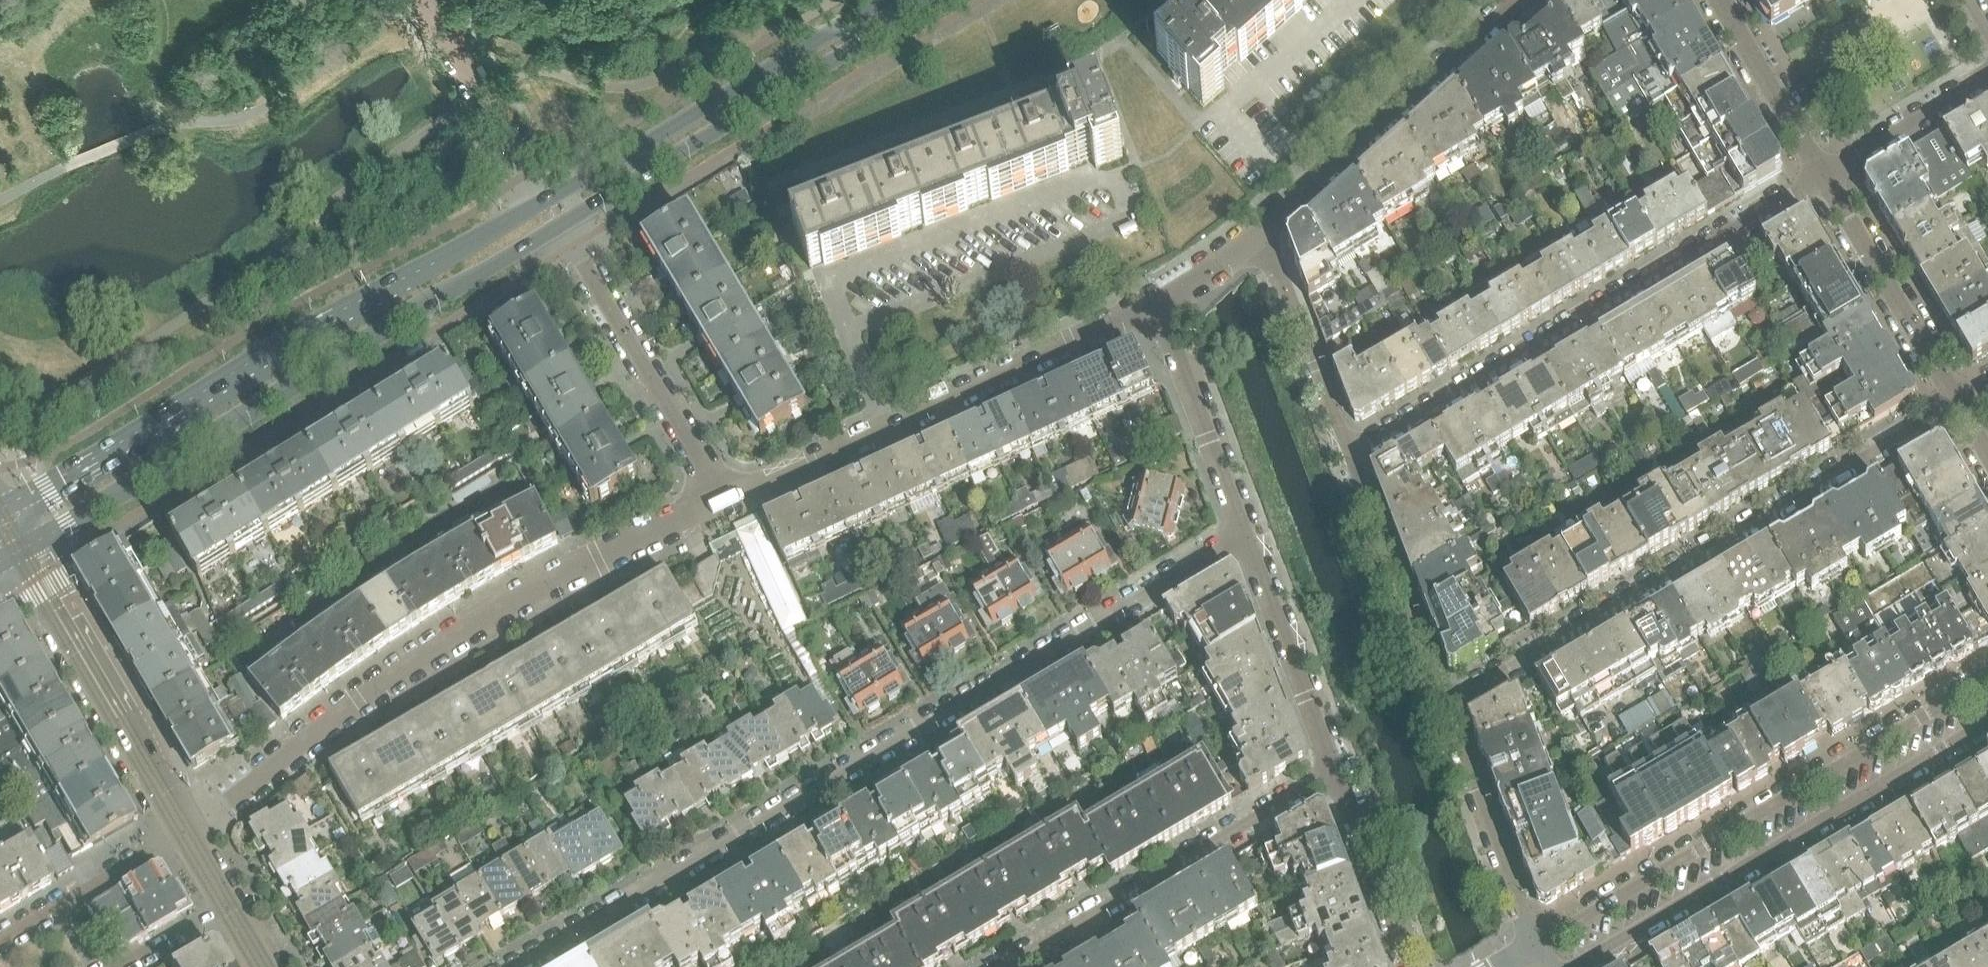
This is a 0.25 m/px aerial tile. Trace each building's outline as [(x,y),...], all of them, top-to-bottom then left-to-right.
[(1263,0),(1236,0),(1226,8),(1224,6),(1221,9),(1218,11),(1220,14),(1198,33),(1230,70),(1283,23),(1263,0)] [(1283,23),(1310,0),(1263,0),(1283,23)] [(1581,43),(1557,0),(1556,0),(1547,8),(1547,14),(1537,23),(1541,27),(1532,36),(1528,32),(1520,39),(1520,38),(1514,38),(1509,42),(1509,48),(1536,94),(1540,100),(1575,77),(1571,71),(1590,60),(1584,50),(1585,49),(1581,43)] [(1596,18),(1606,11),(1599,0),(1557,0),(1581,43),(1602,30),(1610,23),(1607,18),(1599,23),(1596,18)] [(1602,30),(1617,58),(1628,51),(1650,38),(1650,39),(1690,15),(1682,2),(1681,2),(1679,3),(1677,0),(1627,0),(1627,1),(1622,4),(1628,13),(1610,23),(1602,30)] [(1818,0),(1756,0),(1771,26),(1804,7),(1805,8),(1818,0)] [(1597,70),(1590,74),(1606,101),(1622,128),(1627,125),(1645,114),(1646,113),(1650,111),(1665,102),(1681,92),(1721,68),(1705,40),(1690,15),(1650,39),(1650,38),(1628,51),(1617,58),(1597,70)] [(1218,80),(1230,70),(1198,33),(1186,44),(1179,36),(1157,55),(1178,78),(1174,81),(1179,87),(1183,84),(1203,107),(1225,88),(1218,80)] [(1536,94),(1509,48),(1505,48),(1504,47),(1460,85),(1461,86),(1460,91),(1485,135),(1486,134),(1485,132),(1502,122),(1508,132),(1519,126),(1516,119),(1525,114),(1519,104),(1536,94)] [(1681,92),(1665,102),(1677,121),(1681,128),(1677,130),(1678,132),(1691,154),(1693,157),(1753,121),(1737,95),(1721,68),(1681,92)] [(1578,90),(1573,93),(1579,103),(1584,100),(1578,90)] [(1485,135),(1460,91),(1456,92),(1455,91),(1410,130),(1411,131),(1410,135),(1435,179),(1480,151),(1474,141),(1485,135)] [(1573,93),(1569,96),(1575,106),(1579,103),(1573,93)] [(1123,160),(1112,131),(1117,129),(1114,122),(1109,123),(1098,95),(1071,105),(1075,115),(1063,120),(1080,165),(1093,160),(1096,170),(1123,160)] [(1943,132),(1959,159),(1965,168),(1981,159),(1987,170),(1987,169),(1987,105),(1968,117),(1943,132)] [(1080,165),(1063,120),(1033,131),(1031,129),(1028,130),(1024,132),(1025,134),(995,146),(1012,192),(1080,165)] [(1543,132),(1536,121),(1530,124),(1537,136),(1543,132)] [(1781,168),(1767,145),(1753,121),(1693,157),(1707,181),(1729,168),(1738,183),(1729,188),(1736,200),(1779,174),(1781,168)] [(1639,143),(1627,125),(1622,128),(1620,129),(1631,148),(1639,143)] [(1867,177),(1865,185),(1878,206),(1892,231),(1936,204),(1973,181),(1965,168),(1959,159),(1943,132),(1867,177)] [(1435,179),(1410,135),(1406,136),(1405,135),(1360,175),(1361,176),(1359,180),(1386,223),(1429,196),(1424,186),(1435,179)] [(1012,192),(995,146),(965,158),(964,155),(960,156),(957,158),(958,161),(928,172),(946,218),(1012,192)] [(1542,173),(1534,162),(1529,165),(1536,177),(1542,173)] [(1482,178),(1475,166),(1468,170),(1476,182),(1482,178)] [(1661,181),(1653,166),(1645,170),(1654,185),(1661,181)] [(1736,200),(1729,188),(1738,183),(1729,168),(1707,181),(1692,191),(1709,216),(1736,200)] [(1476,182),(1468,170),(1462,174),(1470,186),(1476,182)] [(1654,185),(1645,170),(1638,174),(1646,189),(1654,185)] [(946,218),(928,172),(898,184),(897,181),(890,184),(891,187),(861,198),(878,244),(946,218)] [(1386,223),(1359,180),(1355,181),(1355,180),(1310,220),(1311,221),(1309,225),(1308,226),(1339,276),(1359,265),(1354,257),(1379,241),(1374,231),(1386,223)] [(1535,191),(1529,183),(1519,189),(1525,198),(1535,191)] [(1657,247),(1709,216),(1692,191),(1689,185),(1678,191),(1675,186),(1644,205),(1647,210),(1639,215),(1657,247)] [(1657,247),(1639,215),(1626,222),(1623,217),(1608,226),(1601,215),(1595,206),(1585,189),(1575,196),(1590,221),(1586,224),(1590,231),(1580,237),(1604,278),(1657,247)] [(750,202),(757,199),(753,191),(746,194),(745,192),(731,199),(737,211),(751,204),(750,202)] [(878,244),(861,198),(831,210),(830,207),(826,209),(822,210),(823,213),(793,225),(811,270),(878,244)] [(1606,212),(1601,203),(1595,206),(1601,215),(1606,212)] [(1936,204),(1892,231),(1907,256),(1921,279),(1976,246),(1962,222),(1957,214),(1946,220),(1936,204)] [(1509,216),(1511,211),(1508,207),(1504,206),(1497,210),(1495,215),(1498,218),(1501,220),(1509,216)] [(1495,222),(1486,208),(1466,221),(1474,234),(1495,222)] [(1528,218),(1524,210),(1513,217),(1517,224),(1528,218)] [(1432,223),(1425,211),(1418,215),(1425,228),(1432,223)] [(1425,228),(1418,215),(1413,219),(1420,231),(1425,228)] [(1836,260),(1820,234),(1810,217),(1803,215),(1736,256),(1748,276),(1755,272),(1757,272),(1766,266),(1766,265),(1779,258),(1795,284),(1798,283),(1836,260)] [(725,284),(698,240),(688,223),(692,220),(690,217),(646,244),(655,259),(659,257),(665,267),(661,269),(662,272),(667,282),(668,281),(669,283),(673,281),(678,290),(675,293),(684,308),(725,284)] [(1340,278),(1339,276),(1308,226),(1303,227),(1290,238),(1288,244),(1309,300),(1313,308),(1322,302),(1318,295),(1335,285),(1333,282),(1340,278)] [(1481,246),(1496,237),(1491,229),(1476,238),(1481,246)] [(1604,278),(1580,237),(1575,229),(1549,245),(1556,257),(1541,266),(1544,271),(1533,277),(1552,309),(1604,278)] [(774,249),(768,240),(760,245),(766,254),(774,249)] [(1921,279),(1940,311),(1947,323),(1957,341),(1987,323),(1987,264),(1978,247),(1977,246),(1976,246),(1921,279)] [(1758,300),(1745,278),(1748,276),(1736,256),(1705,274),(1730,316),(1758,300)] [(1865,311),(1851,286),(1836,260),(1798,283),(1805,295),(1802,297),(1818,324),(1821,323),(1828,334),(1865,311)] [(1390,290),(1377,269),(1372,272),(1366,262),(1360,266),(1379,298),(1383,295),(1390,290)] [(1501,340),(1552,309),(1533,277),(1527,267),(1516,273),(1519,279),(1489,297),(1492,302),(1482,308),(1501,340)] [(1502,282),(1497,273),(1491,276),(1496,285),(1502,282)] [(1678,347),(1730,316),(1705,274),(1653,305),(1678,347)] [(763,348),(725,284),(684,308),(694,324),(697,322),(703,331),(699,333),(701,336),(700,336),(705,346),(706,345),(707,347),(711,345),(717,354),(713,357),(722,372),(763,348)] [(1326,345),(1389,306),(1383,295),(1379,298),(1331,327),(1322,333),(1326,345)] [(808,318),(802,303),(789,308),(795,323),(808,318)] [(1660,379),(1655,369),(1652,362),(1678,347),(1653,305),(1601,336),(1623,376),(1630,386),(1647,375),(1658,391),(1665,387),(1665,389),(1659,392),(1671,414),(1669,415),(1675,425),(1684,420),(1680,412),(1679,410),(1681,408),(1668,385),(1665,387),(1660,379)] [(1776,329),(1800,315),(1795,306),(1771,321),(1776,329)] [(1450,370),(1501,340),(1482,308),(1472,314),(1469,309),(1438,328),(1440,333),(1431,339),(1450,370)] [(1765,323),(1767,317),(1763,311),(1757,309),(1751,313),(1749,319),(1753,325),(1760,327),(1765,323)] [(570,366),(556,343),(536,310),(509,326),(507,324),(497,330),(498,333),(494,335),(497,339),(501,337),(530,386),(526,388),(528,392),(570,366)] [(1892,356),(1886,346),(1880,344),(1871,328),(1872,323),(1865,311),(1828,334),(1822,337),(1827,346),(1796,365),(1802,374),(1790,381),(1795,389),(1807,382),(1810,389),(1842,370),(1848,381),(1892,356)] [(1450,370),(1431,339),(1426,331),(1418,336),(1406,317),(1398,322),(1396,320),(1389,324),(1402,345),(1382,357),(1406,396),(1450,370)] [(1331,327),(1327,319),(1318,324),(1322,333),(1331,327)] [(1957,341),(1970,362),(1977,363),(1987,356),(1987,323),(1957,341)] [(1716,342),(1711,332),(1706,335),(1712,344),(1716,342)] [(1712,344),(1706,335),(1702,338),(1707,347),(1712,344)] [(1613,396),(1607,385),(1623,376),(1601,336),(1544,370),(1567,409),(1568,408),(1575,419),(1613,396)] [(799,408),(763,348),(722,372),(732,388),(735,386),(741,395),(737,397),(739,399),(738,400),(744,409),(746,411),(749,409),(755,419),(752,421),(761,437),(805,410),(803,406),(799,408)] [(1151,386),(1135,350),(1073,378),(1093,420),(1112,412),(1115,420),(1125,415),(1124,412),(1127,411),(1128,410),(1126,405),(1154,392),(1151,386)] [(1911,389),(1906,387),(1896,371),(1898,366),(1892,356),(1848,381),(1853,390),(1822,408),(1830,420),(1823,424),(1818,427),(1825,440),(1858,420),(1864,430),(1874,424),(1914,401),(1915,395),(1911,389)] [(1406,396),(1382,357),(1365,367),(1359,357),(1344,364),(1335,369),(1355,421),(1361,423),(1406,396)] [(471,381),(459,360),(448,366),(447,365),(467,398),(483,388),(477,378),(471,381)] [(475,410),(467,398),(447,365),(379,407),(381,411),(407,452),(475,410)] [(604,423),(590,399),(570,366),(528,392),(530,395),(534,392),(564,442),(560,445),(563,449),(604,423)] [(1665,375),(1660,367),(1655,369),(1660,379),(1665,375)] [(1551,418),(1567,409),(1544,370),(1489,402),(1512,441),(1529,432),(1536,443),(1558,430),(1551,418)] [(1093,420),(1073,378),(1012,407),(1031,448),(1052,438),(1058,436),(1061,442),(1067,439),(1064,433),(1093,420)] [(1764,388),(1758,378),(1751,382),(1757,392),(1764,388)] [(1736,392),(1729,380),(1710,391),(1716,403),(1736,392)] [(1497,451),(1512,441),(1489,402),(1434,435),(1457,475),(1474,465),(1480,476),(1491,470),(1496,478),(1507,496),(1515,491),(1511,486),(1512,485),(1505,473),(1503,473),(1498,465),(1504,462),(1497,451)] [(1831,450),(1825,440),(1818,427),(1811,415),(1812,415),(1805,404),(1786,416),(1783,411),(1763,422),(1766,427),(1744,440),(1771,485),(1831,450)] [(407,452),(381,411),(379,407),(309,449),(338,495),(407,452)] [(1031,448),(1012,407),(951,435),(970,476),(995,464),(998,470),(1002,469),(1005,467),(1002,462),(1031,448)] [(1183,436),(1177,419),(1156,427),(1162,444),(1183,436)] [(1710,434),(1702,419),(1694,424),(1702,438),(1710,434)] [(638,479),(618,446),(604,423),(563,449),(565,452),(569,450),(598,498),(594,500),(596,504),(600,502),(601,504),(612,498),(611,495),(638,479)] [(1152,438),(1148,431),(1136,436),(1140,443),(1148,440),(1152,438)] [(1640,442),(1633,431),(1625,436),(1632,447),(1640,442)] [(970,476),(951,435),(889,464),(908,505),(935,492),(938,498),(944,495),(941,490),(970,476)] [(1457,475),(1434,435),(1408,451),(1421,472),(1446,458),(1456,475),(1457,475)] [(1140,443),(1136,436),(1126,441),(1129,448),(1133,447),(1140,443)] [(1161,448),(1156,436),(1152,438),(1148,440),(1153,452),(1161,448)] [(1153,452),(1148,440),(1140,443),(1146,455),(1153,452)] [(1710,521),(1771,485),(1744,440),(1724,452),(1721,447),(1702,458),(1705,464),(1684,476),(1710,521)] [(1146,455),(1140,443),(1133,447),(1138,459),(1146,455)] [(1976,497),(1959,469),(1945,445),(1937,443),(1936,443),(1899,465),(1897,466),(1877,478),(1895,508),(1906,526),(1911,535),(1932,522),(1976,497)] [(510,455),(504,447),(498,451),(503,460),(510,455)] [(1138,459),(1133,447),(1129,448),(1126,450),(1131,462),(1138,459)] [(338,495),(309,449),(241,492),(269,537),(338,495)] [(1127,464),(1120,449),(1109,454),(1116,469),(1127,464)] [(503,460),(498,451),(492,454),(497,463),(503,460)] [(1418,475),(1421,472),(1408,451),(1373,471),(1383,495),(1418,475)] [(497,463),(492,454),(486,458),(491,467),(497,463)] [(1594,455),(1568,470),(1575,482),(1601,467),(1594,455)] [(491,467),(486,458),(480,462),(485,471),(491,467)] [(1091,467),(1087,459),(1076,465),(1079,472),(1087,469),(1091,467)] [(485,471),(480,462),(474,465),(479,474),(485,471)] [(908,505),(889,464),(828,492),(847,533),(874,521),(877,527),(883,524),(880,518),(908,505)] [(479,474),(474,465),(468,469),(473,478),(479,474)] [(1079,472),(1076,465),(1065,471),(1068,478),(1072,476),(1079,472)] [(1100,477),(1094,465),(1091,467),(1087,469),(1093,481),(1100,477)] [(473,478),(468,469),(461,473),(467,482),(473,478)] [(1093,481),(1087,469),(1079,472),(1085,484),(1093,481)] [(1085,484),(1079,472),(1072,476),(1078,488),(1085,484)] [(467,482),(461,473),(455,476),(461,485),(467,482)] [(1440,513),(1430,496),(1418,475),(1383,495),(1403,549),(1457,518),(1469,511),(1468,510),(1464,501),(1463,501),(1451,508),(1451,507),(1440,513)] [(461,485),(455,476),(449,480),(455,489),(461,485)] [(1078,488),(1072,476),(1068,478),(1064,480),(1070,492),(1078,488)] [(1650,557),(1710,521),(1684,476),(1664,488),(1661,482),(1641,494),(1644,500),(1632,507),(1628,499),(1619,505),(1650,557)] [(1187,497),(1180,486),(1177,488),(1148,480),(1146,477),(1135,483),(1137,486),(1132,504),(1179,516),(1184,499),(1187,497)] [(1507,496),(1496,478),(1486,484),(1498,501),(1507,496)] [(1906,526),(1895,508),(1877,478),(1867,484),(1867,488),(1838,505),(1834,504),(1824,510),(1851,558),(1861,552),(1865,560),(1901,538),(1897,531),(1906,526)] [(455,489),(449,480),(444,483),(450,493),(455,489)] [(1029,497),(1025,489),(1015,495),(1018,502),(1026,498),(1029,497)] [(1055,498),(1051,491),(1040,496),(1044,504),(1055,498)] [(1093,501),(1087,491),(1080,495),(1086,505),(1093,501)] [(269,537),(241,492),(172,534),(200,580),(269,537)] [(847,533),(828,492),(766,521),(785,562),(787,565),(789,564),(788,561),(812,550),(815,555),(820,553),(818,547),(847,533)] [(1570,499),(1566,492),(1558,498),(1562,504),(1570,499)] [(558,545),(556,541),(547,522),(533,495),(486,520),(474,527),(500,575),(558,545)] [(1039,506),(1033,495),(1029,497),(1026,498),(1031,510),(1039,506)] [(1976,497),(1932,522),(1944,542),(1934,548),(1923,530),(1912,536),(1925,557),(1919,561),(1924,567),(1944,555),(1955,573),(1949,577),(1955,587),(1987,567),(1987,518),(1976,497)] [(1031,510),(1026,498),(1018,502),(1024,513),(1031,510)] [(1475,506),(1470,498),(1464,501),(1468,510),(1475,506)] [(1024,513),(1018,502),(1011,505),(1017,517),(1024,513)] [(1175,531),(1179,516),(1132,504),(1128,519),(1125,521),(1132,532),(1135,530),(1163,538),(1165,541),(1177,535),(1175,531)] [(1017,517),(1011,505),(1004,509),(1009,520),(1017,517)] [(1588,594),(1650,557),(1619,505),(1618,505),(1622,512),(1603,524),(1600,518),(1581,530),(1584,535),(1561,549),(1588,594)] [(1009,520),(1004,509),(997,512),(1002,524),(1009,520)] [(1851,558),(1824,510),(1813,516),(1813,520),(1784,537),(1780,536),(1767,543),(1790,581),(1791,580),(1797,590),(1807,584),(1811,591),(1848,569),(1843,562),(1851,558)] [(572,535),(565,516),(562,511),(551,516),(553,520),(562,538),(562,540),(572,535)] [(972,524),(969,517),(954,524),(958,531),(965,528),(972,524)] [(1478,569),(1466,550),(1466,549),(1457,554),(1447,537),(1463,528),(1457,518),(1403,549),(1427,612),(1472,585),(1467,576),(1478,569)] [(958,531),(954,524),(952,519),(937,526),(943,539),(950,535),(958,531)] [(443,608),(500,575),(474,527),(470,521),(454,530),(458,536),(439,546),(415,561),(443,608)] [(806,622),(781,568),(761,524),(737,535),(783,634),(794,629),(801,625),(806,622)] [(978,536),(972,524),(965,528),(971,539),(978,536)] [(971,539),(965,528),(958,531),(963,543),(971,539)] [(941,545),(934,529),(924,534),(931,550),(941,545)] [(1111,568),(1103,555),(1106,554),(1098,541),(1095,543),(1088,529),(1067,541),(1090,581),(1095,578),(1097,582),(1108,576),(1105,572),(1111,568)] [(963,543),(958,531),(950,535),(956,546),(963,543)] [(956,546),(950,535),(943,539),(948,550),(956,546)] [(1473,545),(1483,539),(1480,535),(1470,541),(1473,545)] [(1018,539),(1010,545),(1018,560),(1027,554),(1018,539)] [(179,556),(169,541),(158,547),(168,563),(179,556)] [(1090,581),(1067,541),(1045,555),(1053,568),(1050,570),(1058,582),(1060,581),(1068,594),(1074,590),(1076,594),(1087,588),(1084,584),(1090,581)] [(152,576),(150,573),(148,569),(143,573),(125,542),(77,570),(116,637),(164,609),(147,580),(152,576)] [(1790,581),(1767,543),(1722,570),(1745,608),(1752,603),(1755,607),(1762,609),(1782,597),(1786,588),(1784,585),(1790,581)] [(1530,628),(1588,594),(1561,549),(1557,552),(1553,546),(1510,571),(1514,577),(1505,582),(1508,587),(1507,588),(1513,599),(1518,607),(1530,628)] [(908,556),(904,548),(893,554),(896,561),(904,557),(908,556)] [(345,563),(337,551),(331,555),(337,565),(339,567),(345,563)] [(1908,568),(1899,553),(1890,559),(1898,573),(1908,568)] [(889,565),(896,561),(893,554),(877,562),(881,569),(889,565)] [(917,565),(912,554),(908,556),(904,557),(910,569),(917,565)] [(188,570),(179,556),(168,563),(177,577),(188,570)] [(910,569),(904,557),(896,561),(902,572),(910,569)] [(954,569),(948,560),(946,557),(940,560),(942,564),(947,573),(954,569)] [(714,597),(721,567),(716,558),(698,569),(694,584),(678,593),(689,612),(714,597)] [(443,608),(415,561),(386,578),(385,579),(358,597),(388,643),(443,608)] [(902,572),(896,561),(889,565),(894,576),(902,572)] [(1037,601),(1028,586),(1030,584),(1024,573),(1021,575),(1013,561),(993,573),(1016,614),(1021,611),(1024,615),(1034,609),(1032,604),(1037,601)] [(945,573),(939,564),(933,568),(938,577),(945,573)] [(1489,575),(1498,569),(1495,564),(1486,570),(1489,575)] [(894,576),(889,565),(881,569),(886,580),(894,576)] [(1955,587),(1939,597),(1973,649),(1978,651),(1987,645),(1987,567),(1955,587)] [(1745,608),(1722,570),(1675,598),(1697,636),(1706,630),(1708,634),(1715,636),(1736,624),(1739,617),(1736,613),(1745,608)] [(1257,630),(1245,599),(1237,578),(1232,572),(1166,611),(1176,627),(1183,628),(1188,625),(1192,633),(1195,631),(1211,658),(1257,630)] [(1016,614),(993,573),(971,586),(979,600),(976,601),(982,613),(985,611),(995,626),(1000,623),(1003,627),(1013,621),(1011,617),(1016,614)] [(689,612),(678,593),(667,574),(618,603),(648,654),(678,637),(697,626),(689,612)] [(1884,582),(1880,575),(1869,581),(1873,588),(1884,582)] [(863,590),(858,579),(851,583),(856,594),(863,590)] [(836,590),(833,583),(822,588),(825,595),(829,594),(836,590)] [(856,594),(851,583),(843,587),(849,597),(856,594)] [(1505,632),(1492,611),(1481,592),(1477,594),(1472,585),(1427,612),(1449,671),(1454,673),(1498,647),(1493,639),(1505,632)] [(282,596),(277,587),(271,590),(276,599),(282,596)] [(849,597),(843,587),(836,590),(841,601),(849,597)] [(1513,599),(1507,588),(1498,593),(1504,604),(1513,599)] [(276,599),(271,590),(265,594),(270,603),(276,599)] [(841,601),(836,590),(829,594),(834,605),(841,601)] [(270,603),(265,594),(259,598),(264,607),(270,603)] [(834,605),(829,594),(825,595),(821,597),(827,608),(834,605)] [(881,605),(876,596),(869,599),(874,609),(881,605)] [(388,643),(358,597),(345,605),(330,616),(303,635),(335,681),(388,643)] [(873,609),(866,597),(860,601),(867,613),(873,609)] [(1965,655),(1973,649),(1939,597),(1932,605),(1937,613),(1928,619),(1953,662),(1957,663),(1964,659),(1965,655)] [(264,607),(259,598),(253,601),(258,611),(264,607)] [(1697,636),(1675,598),(1627,626),(1649,664),(1651,663),(1658,659),(1661,663),(1667,665),(1689,652),(1693,644),(1690,640),(1697,636)] [(1518,607),(1513,599),(1504,604),(1503,605),(1508,613),(1518,607)] [(258,611),(253,601),(247,605),(252,614),(258,611)] [(969,642),(959,627),(962,625),(956,613),(952,615),(945,602),(923,614),(947,655),(953,651),(955,655),(966,649),(963,645),(969,642)] [(1874,624),(1861,602),(1833,619),(1846,640),(1874,624)] [(648,654),(618,603),(570,631),(600,682),(648,654)] [(188,638),(192,636),(174,605),(165,610),(164,609),(116,637),(154,703),(203,675),(186,646),(191,643),(188,638)] [(252,614),(247,605),(241,609),(246,618),(252,614)] [(1831,615),(1826,608),(1816,614),(1821,621),(1831,615)] [(246,618),(241,609),(235,613),(240,622),(246,618)] [(210,627),(203,614),(201,611),(190,618),(199,633),(210,627)] [(1953,662),(1928,619),(1924,612),(1912,619),(1916,626),(1907,631),(1933,674),(1937,675),(1943,671),(1944,667),(1953,662)] [(240,622),(235,613),(229,616),(234,626),(240,622)] [(41,667),(10,614),(0,620),(0,691),(41,667)] [(947,655),(923,614),(902,627),(904,630),(910,640),(907,642),(914,654),(917,652),(926,667),(932,664),(934,668),(944,662),(942,658),(947,655)] [(234,626),(229,616),(223,620),(228,629),(234,626)] [(228,629),(223,620),(217,624),(221,634),(228,629)] [(801,641),(813,632),(807,624),(795,632),(801,641)] [(1933,674),(1907,631),(1903,624),(1892,631),(1890,628),(1880,634),(1881,637),(1911,687),(1933,674)] [(1658,674),(1651,663),(1649,664),(1627,626),(1589,649),(1618,697),(1653,677),(1657,683),(1662,681),(1658,674)] [(219,642),(210,627),(199,633),(208,648),(219,642)] [(838,704),(801,641),(795,632),(794,629),(783,634),(814,687),(812,689),(814,693),(802,700),(799,695),(786,702),(809,740),(812,738),(817,745),(824,741),(822,736),(834,729),(832,726),(835,724),(828,710),(832,708),(838,718),(844,715),(837,705),(838,704)] [(1283,698),(1257,630),(1211,658),(1212,660),(1207,663),(1213,674),(1206,678),(1235,727),(1283,698)] [(600,682),(570,631),(523,659),(553,710),(600,682)] [(282,720),(335,681),(303,635),(265,663),(249,676),(270,704),(282,720)] [(1157,695),(1178,682),(1173,673),(1166,661),(1151,636),(1125,651),(1126,653),(1124,654),(1126,657),(1119,661),(1117,658),(1116,659),(1115,657),(1102,665),(1101,664),(1096,663),(1087,669),(1110,710),(1116,719),(1137,706),(1147,725),(1154,721),(1156,734),(1163,730),(1168,727),(1161,717),(1168,713),(1157,695)] [(1911,687),(1881,637),(1862,649),(1891,698),(1895,699),(1902,695),(1904,691),(1911,687)] [(759,653),(755,645),(748,649),(753,657),(759,653)] [(904,688),(895,672),(898,671),(890,659),(888,661),(880,648),(859,661),(882,701),(888,698),(890,702),(900,696),(898,692),(904,688)] [(1618,697),(1589,649),(1552,671),(1573,706),(1581,720),(1618,697)] [(1891,698),(1862,649),(1840,662),(1868,708),(1870,711),(1875,711),(1881,707),(1883,704),(1891,698)] [(882,701),(859,661),(854,652),(832,666),(844,687),(842,688),(849,701),(852,699),(861,714),(867,711),(869,715),(879,708),(877,704),(882,701)] [(1750,669),(1762,661),(1757,652),(1744,660),(1746,663),(1750,669)] [(1186,666),(1178,653),(1166,661),(1173,673),(1186,666)] [(719,665),(715,657),(705,662),(710,670),(719,665)] [(553,710),(523,659),(475,687),(505,738),(553,710)] [(1821,736),(1793,690),(1782,696),(1762,661),(1750,669),(1801,756),(1817,746),(1813,740),(1821,736)] [(1868,708),(1840,662),(1817,676),(1848,728),(1864,718),(1861,713),(1868,708)] [(1697,676),(1689,663),(1684,667),(1692,679),(1697,676)] [(1750,669),(1746,663),(1739,667),(1743,673),(1750,669)] [(1110,710),(1087,669),(1084,664),(1022,701),(1048,746),(1052,744),(1069,734),(1080,752),(1103,739),(1092,721),(1110,710)] [(56,692),(41,667),(0,691),(0,760),(71,719),(56,692)] [(1801,756),(1750,669),(1743,673),(1743,674),(1740,676),(1752,697),(1749,699),(1757,711),(1746,718),(1773,764),(1781,760),(1784,765),(1801,756)] [(717,677),(713,670),(707,673),(712,681),(717,677)] [(1552,671),(1538,679),(1541,686),(1558,715),(1573,706),(1552,671)] [(248,714),(239,699),(239,698),(236,700),(234,696),(229,699),(223,689),(214,695),(203,675),(154,703),(194,770),(241,742),(232,725),(225,712),(229,710),(236,722),(248,714)] [(1848,728),(1817,676),(1793,690),(1821,736),(1828,732),(1832,737),(1848,728)] [(250,692),(241,677),(230,684),(239,698),(239,699),(250,692)] [(1522,719),(1527,716),(1522,698),(1541,686),(1538,679),(1470,719),(1470,720),(1469,722),(1472,729),(1474,730),(1474,735),(1478,747),(1526,729),(1522,719)] [(693,682),(686,686),(692,696),(698,692),(693,682)] [(505,738),(475,687),(427,715),(457,766),(505,738)] [(259,707),(250,692),(239,699),(248,714),(252,712),(259,707)] [(1696,715),(1691,705),(1692,704),(1686,693),(1673,701),(1685,722),(1696,715)] [(1206,704),(1201,696),(1191,703),(1196,710),(1206,704)] [(1306,760),(1283,698),(1235,727),(1233,728),(1240,740),(1233,743),(1244,762),(1239,765),(1244,773),(1241,775),(1240,780),(1249,794),(1306,760)] [(1048,746),(1022,701),(960,738),(962,743),(966,748),(986,783),(987,783),(1006,771),(1017,790),(1040,777),(1029,758),(1048,746)] [(809,740),(786,702),(776,708),(780,714),(767,722),(787,757),(800,749),(802,754),(810,749),(805,742),(809,740)] [(263,705),(259,707),(252,712),(268,732),(278,724),(263,705)] [(457,766),(427,715),(379,743),(409,794),(457,766)] [(1210,741),(1195,715),(1183,722),(1199,748),(1210,741)] [(1773,764),(1746,718),(1722,732),(1753,784),(1769,774),(1766,768),(1773,764)] [(87,745),(71,719),(0,760),(0,772),(26,816),(52,800),(102,771),(87,745)] [(787,757),(767,722),(756,728),(753,722),(740,730),(763,767),(766,765),(771,773),(778,768),(775,764),(787,757)] [(610,731),(606,725),(597,730),(600,737),(610,731)] [(1730,798),(1726,792),(1695,738),(1686,726),(1683,727),(1687,734),(1668,746),(1707,812),(1730,798)] [(1544,771),(1534,747),(1533,748),(1526,729),(1478,747),(1481,755),(1485,758),(1490,771),(1499,796),(1498,800),(1502,810),(1549,791),(1542,772),(1544,771)] [(763,767),(740,730),(731,735),(735,741),(721,749),(741,784),(754,777),(756,781),(764,777),(759,769),(763,767)] [(1753,784),(1722,732),(1709,740),(1704,733),(1695,738),(1726,792),(1734,788),(1737,793),(1753,784)] [(691,748),(686,740),(681,743),(685,751),(691,748)] [(409,794),(379,743),(331,771),(348,801),(352,807),(361,822),(409,794)] [(576,751),(571,743),(560,749),(565,757),(576,751)] [(986,783),(966,748),(962,743),(954,748),(952,754),(953,755),(939,763),(940,764),(939,765),(941,768),(934,772),(932,769),(931,770),(930,768),(904,784),(931,831),(948,821),(951,825),(977,809),(975,806),(984,801),(995,795),(987,783),(986,783)] [(1597,758),(1590,746),(1581,752),(1588,764),(1597,758)] [(1668,746),(1648,758),(1687,823),(1707,812),(1668,746)] [(741,784),(721,749),(710,756),(707,750),(695,757),(716,794),(720,792),(724,800),(732,796),(729,791),(741,784)] [(1103,766),(1117,757),(1112,750),(1098,759),(1103,766)] [(1102,766),(1096,756),(1091,760),(1089,766),(1093,772),(1102,766)] [(716,794),(695,757),(684,764),(688,769),(675,777),(695,811),(707,804),(710,808),(718,804),(713,796),(716,794)] [(1216,778),(1212,771),(1204,757),(1145,792),(1173,839),(1231,804),(1227,796),(1216,778)] [(1974,765),(1975,768),(1987,790),(1987,757),(1974,765)] [(1175,768),(1169,758),(1166,760),(1171,770),(1175,768)] [(1648,758),(1626,771),(1628,775),(1631,781),(1664,835),(1665,836),(1687,823),(1648,758)] [(1168,772),(1171,770),(1166,760),(1162,762),(1168,772)] [(643,775),(636,763),(631,766),(637,778),(643,775)] [(1227,772),(1223,764),(1212,771),(1216,778),(1227,772)] [(1975,768),(1966,773),(1962,772),(1954,777),(1952,781),(1983,834),(1987,832),(1987,790),(1975,768)] [(132,823),(117,797),(102,771),(52,800),(67,826),(57,832),(50,820),(44,824),(56,844),(61,841),(72,859),(132,823)] [(695,811),(675,777),(665,783),(661,778),(648,785),(670,822),(674,820),(678,827),(686,823),(683,818),(695,811)] [(1664,835),(1631,781),(1620,787),(1622,790),(1611,796),(1642,847),(1644,846),(1647,847),(1652,844),(1654,841),(1664,835)] [(1983,834),(1952,781),(1945,786),(1940,785),(1932,790),(1931,794),(1957,839),(1958,838),(1963,847),(1983,834)] [(931,831),(904,784),(878,799),(878,801),(877,802),(879,805),(872,809),(870,806),(869,807),(868,805),(842,821),(869,868),(887,857),(890,861),(915,846),(912,842),(931,831)] [(670,822),(648,785),(641,790),(644,795),(630,804),(640,821),(636,823),(644,838),(647,836),(649,838),(661,831),(664,836),(671,831),(667,824),(670,822)] [(537,800),(531,789),(524,793),(531,804),(537,800)] [(1595,804),(1590,807),(1611,843),(1621,860),(1625,858),(1642,847),(1611,796),(1610,794),(1608,796),(1602,789),(1592,795),(1595,804)] [(1242,798),(1237,790),(1227,796),(1231,804),(1242,798)] [(1114,802),(1108,791),(1104,794),(1111,804),(1114,802)] [(1568,836),(1560,813),(1558,814),(1549,791),(1502,810),(1506,821),(1510,823),(1524,861),(1523,865),(1526,872),(1529,874),(1574,857),(1566,836),(1568,836)] [(1173,839),(1145,792),(1084,828),(1106,865),(1112,875),(1173,839)] [(1111,804),(1104,794),(1100,796),(1107,806),(1111,804)] [(1957,839),(1931,794),(1923,799),(1919,798),(1911,803),(1909,807),(1935,851),(1948,844),(1957,839)] [(1021,814),(1016,805),(1005,811),(1010,820),(1021,814)] [(1935,851),(1909,807),(1905,806),(1894,812),(1893,815),(1890,817),(1888,816),(1876,823),(1876,825),(1870,829),(1896,873),(1935,851)] [(1577,817),(1583,812),(1579,808),(1574,813),(1577,817)] [(1349,873),(1325,811),(1319,809),(1277,833),(1283,848),(1266,854),(1269,862),(1258,866),(1260,871),(1270,867),(1272,872),(1275,878),(1291,872),(1298,892),(1349,873)] [(329,818),(324,811),(314,817),(319,825),(324,822),(329,818)] [(621,853),(614,840),(597,812),(588,818),(583,811),(570,819),(574,826),(599,868),(614,859),(613,857),(621,853)] [(270,853),(307,833),(301,822),(295,825),(287,812),(271,822),(268,818),(254,827),(256,830),(253,832),(260,844),(256,847),(260,854),(268,850),(270,853)] [(1048,826),(1041,815),(1037,818),(1044,828),(1048,826)] [(1106,865),(1084,828),(1078,817),(1052,831),(1016,853),(1045,902),(1073,885),(1071,881),(1073,879),(1076,878),(1078,882),(1106,865)] [(28,899),(52,884),(24,836),(14,818),(0,827),(0,915),(28,899)] [(1044,828),(1037,818),(1033,820),(1040,831),(1044,828)] [(599,868),(574,826),(570,819),(569,819),(573,827),(561,834),(557,827),(548,833),(552,840),(550,840),(570,874),(574,880),(582,876),(583,878),(599,868)] [(1018,828),(1013,819),(1002,826),(1007,834),(1018,828)] [(463,848),(485,834),(477,821),(455,835),(463,848)] [(869,868),(842,821),(816,836),(816,838),(815,838),(817,841),(810,845),(808,842),(807,843),(806,842),(779,857),(806,903),(808,905),(825,895),(827,898),(853,883),(851,879),(869,868)] [(317,833),(327,827),(324,822),(319,825),(313,828),(317,833)] [(983,837),(977,826),(973,829),(979,839),(983,837)] [(1598,841),(1605,834),(1598,827),(1591,834),(1598,841)] [(979,839),(973,829),(969,831),(975,842),(979,839)] [(1896,873),(1870,829),(1850,840),(1875,884),(1896,873)] [(72,871),(58,848),(52,852),(41,832),(31,838),(43,857),(53,874),(57,881),(58,881),(57,879),(72,871)] [(315,859),(307,846),(313,842),(307,833),(270,853),(272,857),(264,861),(269,869),(273,866),(280,878),(315,859)] [(570,874),(550,840),(552,840),(548,833),(524,847),(549,889),(564,880),(563,878),(570,874)] [(426,847),(422,839),(412,845),(417,853),(426,847)] [(1875,884),(1850,840),(1849,839),(1830,851),(1855,897),(1875,884)] [(448,850),(443,842),(432,849),(436,857),(448,850)] [(1622,862),(1621,860),(1611,843),(1602,849),(1606,855),(1588,865),(1582,864),(1588,882),(1622,862)] [(549,889),(524,847),(500,861),(525,901),(532,897),(533,898),(549,889)] [(437,859),(431,850),(430,849),(419,855),(426,866),(437,859)] [(1882,941),(1855,897),(1830,851),(1809,863),(1810,864),(1846,925),(1862,953),(1882,941)] [(986,863),(980,852),(976,855),(982,865),(986,863)] [(1045,902),(1016,853),(985,871),(954,889),(983,938),(1012,922),(1009,917),(1014,914),(1017,919),(1045,902)] [(1588,882),(1582,864),(1578,855),(1574,857),(1529,874),(1532,881),(1540,904),(1547,906),(1588,882)] [(929,868),(921,856),(909,863),(910,865),(917,876),(929,868)] [(785,915),(806,903),(779,857),(753,873),(754,874),(753,875),(755,878),(748,882),(746,879),(745,880),(744,879),(717,894),(744,939),(762,928),(773,946),(781,941),(789,952),(796,947),(789,936),(795,932),(785,915)] [(297,900),(343,873),(341,871),(332,876),(328,868),(322,871),(315,859),(280,878),(287,891),(283,893),(287,901),(295,896),(297,900)] [(525,901),(500,861),(477,875),(502,917),(518,907),(517,906),(525,901)] [(1258,910),(1242,883),(1240,879),(1230,861),(1198,880),(1227,928),(1258,910)] [(1846,925),(1810,864),(1791,876),(1826,937),(1833,933),(1832,933),(1846,925)] [(96,931),(171,886),(158,865),(119,888),(84,910),(89,918),(96,931)] [(917,876),(910,865),(906,868),(912,879),(917,876)] [(342,905),(335,893),(340,889),(335,881),(344,876),(343,873),(297,900),(299,903),(291,908),(296,915),(300,913),(308,925),(342,905)] [(1372,935),(1349,873),(1298,892),(1306,912),(1290,918),(1292,924),(1294,930),(1275,938),(1281,949),(1315,937),(1322,954),(1372,935)] [(1826,937),(1791,876),(1790,874),(1770,886),(1771,887),(1797,933),(1807,948),(1826,937)] [(502,917),(477,875),(454,888),(458,895),(479,928),(486,924),(487,926),(502,917)] [(921,901),(915,891),(909,880),(904,883),(916,904),(921,901)] [(1198,880),(1137,917),(1143,927),(1142,927),(1166,966),(1182,966),(1176,958),(1227,928),(1198,880)] [(127,947),(175,919),(172,914),(183,907),(171,886),(96,931),(106,948),(107,947),(111,953),(111,954),(124,946),(127,947)] [(1797,933),(1771,887),(1752,899),(1777,944),(1797,933)] [(1980,893),(1987,906),(1987,888),(1980,893)] [(400,903),(392,889),(382,895),(390,908),(400,903)] [(954,889),(893,925),(897,931),(918,966),(935,966),(950,958),(948,954),(950,952),(953,951),(955,955),(983,938),(954,889)] [(925,899),(918,889),(915,891),(921,901),(925,899)] [(1922,901),(1915,889),(1907,894),(1914,906),(1922,901)] [(744,939),(717,894),(691,910),(692,911),(691,912),(692,915),(686,919),(684,916),(682,917),(681,916),(668,923),(662,921),(653,927),(676,966),(677,966),(696,966),(701,964),(703,966),(734,966),(724,951),(744,939)] [(479,928),(458,895),(435,909),(460,951),(476,941),(475,939),(483,935),(479,928)] [(1977,896),(1972,900),(1976,906),(1972,909),(1974,912),(1978,910),(1987,924),(1987,913),(1977,896)] [(1752,899),(1751,897),(1730,909),(1758,959),(1764,966),(1774,966),(1772,964),(1772,963),(1767,954),(1779,947),(1777,944),(1752,899)] [(324,946),(361,925),(355,913),(349,917),(342,905),(308,925),(314,937),(310,940),(314,947),(322,943),(324,946)] [(460,951),(435,909),(412,923),(420,937),(414,941),(421,954),(428,950),(436,962),(444,958),(445,960),(460,951)] [(1730,909),(1712,920),(1737,966),(1745,966),(1758,959),(1730,909)] [(1974,934),(1966,921),(1965,922),(1958,910),(1951,915),(1958,926),(1966,939),(1972,948),(1943,965),(1945,966),(1987,966),(1987,926),(1974,934)] [(1290,918),(1268,927),(1275,938),(1294,930),(1292,924),(1290,918)] [(1712,920),(1692,932),(1711,966),(1737,966),(1712,920)] [(653,927),(650,921),(588,959),(592,966),(674,966),(676,966),(653,927)] [(361,938),(367,935),(361,925),(324,946),(326,950),(318,954),(323,962),(327,959),(332,966),(341,966),(369,951),(361,938)] [(1966,939),(1958,926),(1948,932),(1956,946),(1963,941),(1966,939)] [(1142,927),(1115,943),(1117,947),(1112,950),(1110,946),(1081,963),(1084,966),(1166,966),(1142,927)] [(897,931),(837,966),(918,966),(897,931)] [(1692,932),(1672,944),(1686,966),(1711,966),(1692,932)] [(868,943),(862,933),(858,935),(864,946),(868,943)] [(864,946),(858,935),(854,937),(860,948),(864,946)] [(1372,935),(1322,954),(1327,966),(1384,966),(1372,935)] [(1893,947),(1887,938),(1882,941),(1862,953),(1868,962),(1893,947)] [(1672,944),(1652,956),(1658,966),(1686,966),(1672,944)] [(215,949),(209,947),(176,966),(226,966),(215,949)] [(404,961),(416,955),(413,950),(401,956),(404,961)] [(382,960),(376,963),(369,951),(341,966),(386,966),(382,960)] [(404,961),(399,965),(401,966),(423,966),(416,955),(404,961)] [(1912,958),(1900,965),(1901,966),(1918,966),(1912,958)] [(588,959),(573,966),(592,966),(588,959)]
